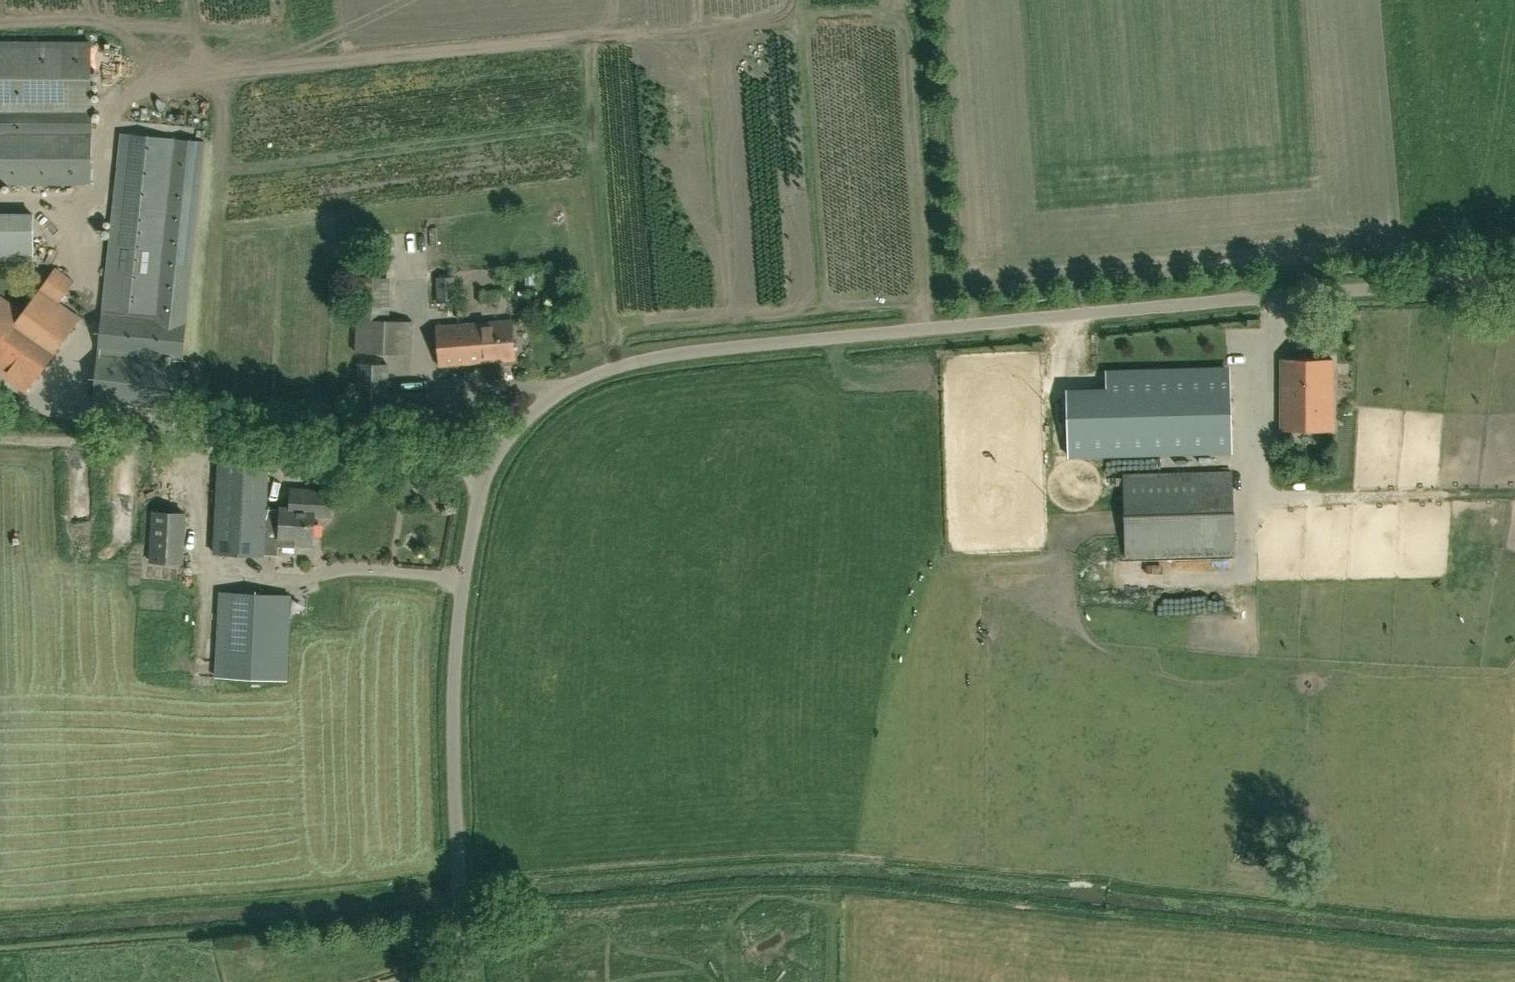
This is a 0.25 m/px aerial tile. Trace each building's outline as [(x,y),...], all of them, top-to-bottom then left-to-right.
[(91,184),(93,44),(0,43),(0,183),(91,184)] [(177,409),(205,143),(122,135),(94,401),(177,409)] [(36,261),(36,235),(6,235),(5,219),(0,219),(0,262),(36,261)] [(28,390),(80,316),(59,302),(74,280),(56,267),(24,312),(0,295),(0,370),(28,390)] [(537,273),(515,273),(515,289),(536,289),(537,273)] [(455,301),(455,275),(438,276),(438,301),(455,301)] [(359,277),(355,351),(412,354),(413,321),(389,320),(390,279),(359,277)] [(481,302),(497,301),(496,291),(481,292),(481,302)] [(483,324),(486,361),(515,359),(512,322),(483,324)] [(486,362),(486,361),(483,324),(483,323),(437,327),(440,366),(486,362)] [(1304,392),(1333,392),(1333,359),(1280,359),(1280,400),(1304,400),(1304,392)] [(356,431),(406,429),(406,439),(447,436),(444,390),(403,393),(383,394),(384,365),(358,364),(356,423),(356,431)] [(1107,400),(1067,402),(1069,456),(1231,452),(1230,426),(1231,426),(1230,397),(1229,397),(1229,372),(1106,375),(1107,400)] [(1304,400),(1280,400),(1280,431),(1333,431),(1333,392),(1304,392),(1304,400)] [(315,511),(291,510),(281,509),(281,510),(265,509),(267,465),(219,463),(215,554),(263,556),(264,526),(280,527),(280,537),(296,538),(296,544),(310,545),(310,539),(314,539),(315,515),(315,511)] [(1126,558),(1234,555),(1231,472),(1123,475),(1126,558)] [(315,511),(315,515),(331,515),(332,493),(291,491),(291,510),(315,511)] [(186,571),(186,520),(155,520),(155,571),(186,571)] [(287,681),(291,596),(221,593),(217,677),(287,681)] [(523,924),(540,924),(539,911),(522,912),(523,924)]
